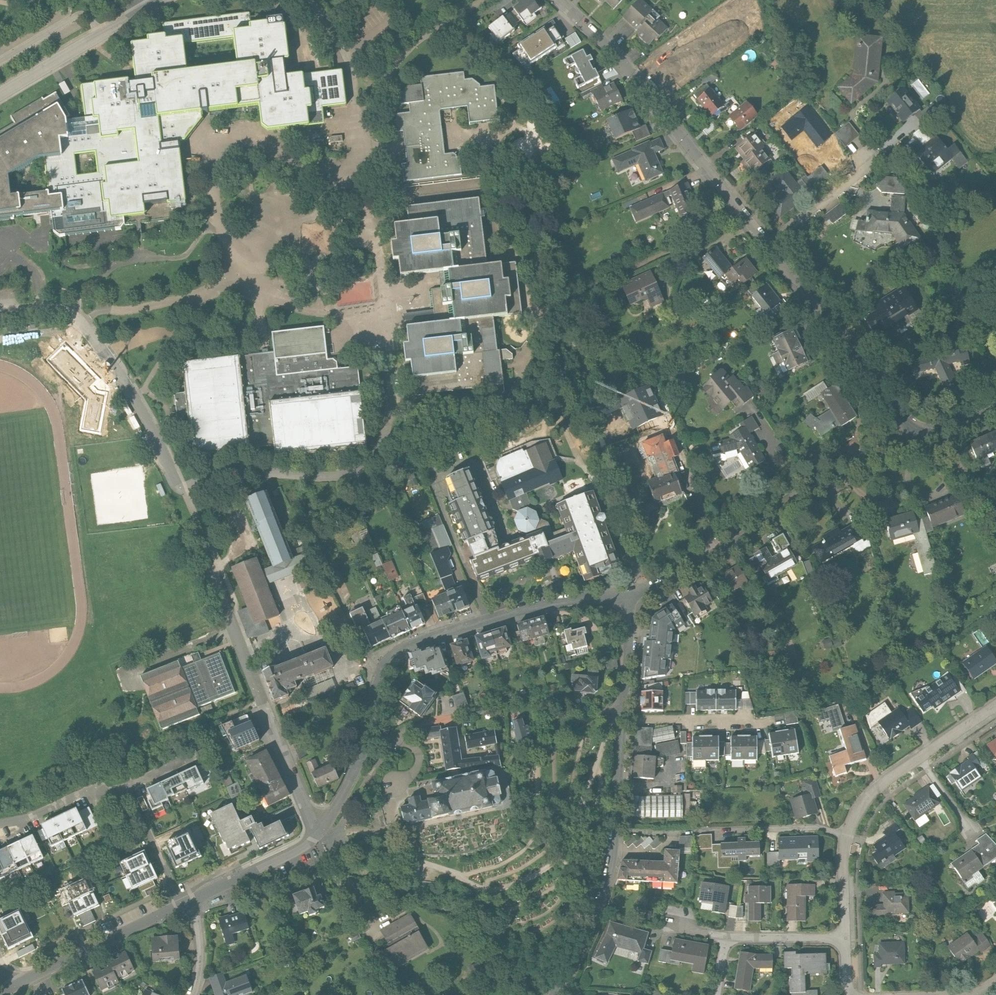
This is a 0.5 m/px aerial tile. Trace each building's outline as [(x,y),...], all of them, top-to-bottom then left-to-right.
[(514,9),(514,10),(521,19),(526,25),(536,17),(534,14),(542,8),(536,3),(534,4),(532,0),(526,0),(514,9)] [(614,10),(623,0),(603,0),(614,10)] [(637,29),(643,22),(648,26),(655,19),(658,15),(642,0),(640,0),(624,17),(637,29)] [(514,10),(509,13),(517,23),(521,19),(514,10)] [(135,39),(142,78),(134,78),(87,83),(91,118),(83,118),(77,118),(61,90),(0,127),(0,222),(57,214),(59,233),(66,237),(111,232),(127,230),(132,225),(132,223),(131,221),(143,220),(193,214),(189,154),(189,144),(198,130),(209,116),(217,114),(267,109),(268,127),(276,133),(317,128),(316,125),(331,124),(330,107),(332,107),(351,105),(347,70),(294,77),(293,67),(292,63),(295,62),(290,16),(273,18),(274,22),(266,23),(257,24),(255,11),(168,24),(169,34),(135,39)] [(509,13),(505,17),(513,28),(518,24),(517,23),(509,13)] [(504,16),(489,28),(499,42),(515,31),(513,28),(505,17),(504,16)] [(643,22),(637,29),(634,32),(649,47),(666,29),(655,19),(648,26),(643,22)] [(544,28),(518,46),(520,50),(512,55),(522,64),(525,68),(530,65),(557,47),(557,48),(564,44),(561,39),(564,37),(553,21),(543,27),(544,28)] [(575,33),(565,39),(571,48),(581,42),(575,33)] [(856,75),(839,89),(851,104),(876,83),(881,40),(860,38),(856,75)] [(572,66),(575,65),(576,67),(576,68),(575,69),(575,70),(575,71),(575,72),(576,72),(576,73),(577,73),(577,74),(578,74),(579,74),(580,74),(581,77),(574,81),(578,89),(599,78),(593,65),(593,66),(591,62),(593,61),(590,56),(588,57),(585,50),(563,61),(565,64),(572,66)] [(445,151),(451,150),(448,125),(446,108),(455,106),(471,104),(474,120),(503,119),(501,94),(501,84),(500,83),(487,84),(477,77),(471,77),(470,70),(427,76),(428,82),(413,85),(406,93),(407,102),(414,102),(415,111),(402,112),(404,130),(409,129),(411,153),(406,154),(407,157),(445,151)] [(593,94),(604,89),(601,84),(581,94),(584,99),(593,94)] [(604,89),(593,94),(601,110),(621,100),(613,84),(604,89)] [(693,95),(697,100),(710,90),(706,85),(693,95)] [(920,110),(904,89),(888,102),(904,122),(914,114),(920,110)] [(710,90),(697,100),(710,117),(724,106),(710,90)] [(747,104),(730,117),(739,129),(757,116),(747,104)] [(922,112),(920,110),(914,114),(923,126),(926,123),(936,116),(929,107),(922,112)] [(795,119),(784,128),(792,138),(803,129),(817,148),(829,138),(806,109),(794,119),(795,119)] [(632,110),(608,120),(616,139),(632,132),(640,129),(640,128),(632,110)] [(717,127),(713,122),(703,131),(707,135),(717,127)] [(923,126),(914,134),(924,148),(933,140),(924,129),(928,126),(926,123),(923,126)] [(848,124),(835,135),(844,145),(856,135),(848,124)] [(640,129),(632,132),(636,142),(650,136),(645,125),(640,128),(640,129)] [(740,136),(744,141),(755,133),(751,128),(740,136)] [(744,141),(736,147),(745,159),(742,161),(743,162),(760,149),(763,146),(758,140),(760,139),(755,133),(744,141)] [(341,137),(328,137),(329,145),(342,144),(341,137)] [(937,137),(933,140),(924,148),(921,150),(922,153),(918,156),(930,171),(935,167),(937,169),(950,159),(953,157),(948,151),(937,137)] [(622,155),(612,159),(618,172),(638,164),(648,186),(664,179),(653,154),(663,149),(659,139),(639,148),(638,147),(622,154),(622,155)] [(953,146),(948,151),(953,157),(950,159),(956,167),(965,160),(953,146)] [(760,149),(743,162),(752,174),(766,163),(771,159),(766,153),(765,155),(760,149)] [(445,151),(407,157),(407,164),(402,165),(404,182),(462,175),(460,158),(457,158),(457,156),(454,154),(445,154),(445,151)] [(770,169),(766,163),(752,174),(756,179),(770,169)] [(801,180),(796,185),(804,196),(819,185),(820,186),(830,178),(821,167),(807,178),(806,176),(801,180)] [(783,196),(771,205),(780,217),(787,211),(799,202),(805,197),(804,196),(796,185),(784,170),(771,181),(783,196)] [(883,193),(905,194),(905,186),(903,186),(897,180),(897,179),(885,178),(885,180),(877,187),(883,193)] [(687,183),(634,206),(640,220),(651,215),(651,214),(668,206),(665,198),(671,195),(680,215),(696,208),(688,191),(690,190),(687,183)] [(421,205),(407,207),(408,223),(394,225),(396,242),(391,242),(393,260),(398,259),(400,276),(439,272),(440,280),(441,288),(429,290),(431,307),(433,307),(434,319),(435,324),(406,327),(408,344),(403,345),(406,363),(411,362),(415,395),(458,390),(494,386),(496,398),(501,397),(504,392),(501,365),(501,360),(513,359),(513,354),(507,350),(497,351),(493,317),(522,314),(515,262),(487,266),(479,196),(421,204),(421,205)] [(905,198),(892,197),(891,214),(904,215),(905,198)] [(847,213),(839,204),(825,215),(833,224),(847,213)] [(891,214),(868,212),(867,219),(866,219),(866,222),(865,232),(892,233),(904,250),(920,239),(904,215),(891,214)] [(856,231),(865,232),(866,222),(858,221),(856,231)] [(704,259),(700,263),(706,270),(710,267),(728,288),(740,278),(744,284),(757,273),(745,258),(732,269),(716,249),(704,259)] [(650,272),(622,285),(631,304),(642,299),(648,299),(651,306),(663,301),(657,289),(661,287),(657,279),(654,281),(650,272)] [(767,286),(753,297),(761,307),(756,311),(763,320),(770,315),(773,319),(793,308),(785,297),(779,302),(770,292),(772,291),(767,286)] [(903,289),(875,307),(878,312),(867,320),(876,335),(916,310),(903,289)] [(199,361),(181,363),(185,394),(174,395),(175,413),(177,426),(188,424),(192,455),(273,446),(275,457),(366,446),(358,367),(338,369),(337,364),(335,362),(333,361),(329,361),(323,327),(272,332),(274,353),(266,354),(199,361)] [(772,339),(778,352),(772,355),(777,366),(780,365),(783,373),(810,361),(801,342),(804,340),(798,327),(772,339)] [(46,361),(82,396),(75,430),(101,434),(109,392),(104,391),(97,384),(101,380),(65,342),(46,361)] [(969,364),(965,348),(943,354),(947,365),(960,361),(961,366),(969,364)] [(943,354),(910,363),(914,379),(921,377),(920,372),(935,368),(945,388),(956,383),(947,365),(943,354)] [(715,379),(704,387),(706,388),(704,389),(704,391),(708,396),(710,396),(711,395),(719,404),(711,410),(716,416),(723,410),(724,407),(730,402),(737,409),(751,397),(740,383),(734,382),(732,380),(731,378),(728,378),(723,372),(719,372),(715,375),(715,379)] [(823,383),(804,395),(808,402),(821,394),(827,389),(823,383)] [(827,389),(821,394),(833,412),(820,421),(811,414),(804,422),(813,429),(815,427),(820,435),(840,422),(842,425),(856,416),(836,384),(827,389)] [(649,386),(620,400),(633,428),(662,415),(649,386)] [(740,424),(743,429),(745,428),(749,434),(759,428),(752,417),(740,424)] [(720,445),(711,447),(713,458),(723,455),(722,453),(739,449),(751,469),(764,461),(749,434),(745,428),(743,429),(730,437),(731,440),(719,443),(720,445)] [(986,439),(993,455),(995,454),(995,434),(986,439)] [(656,478),(648,481),(652,492),(651,493),(655,502),(655,503),(684,492),(677,474),(671,458),(678,456),(673,442),(666,445),(662,436),(642,444),(656,478)] [(986,439),(969,446),(977,463),(993,455),(986,439)] [(552,463),(544,444),(523,453),(522,450),(500,460),(498,462),(497,465),(496,469),(496,472),(508,499),(510,499),(513,509),(519,512),(527,509),(529,503),(525,492),(548,482),(549,484),(562,479),(555,462),(552,463)] [(782,445),(776,449),(782,459),(788,455),(782,445)] [(591,492),(557,505),(566,528),(552,534),(548,524),(542,520),(538,521),(535,513),(527,509),(519,512),(515,520),(518,529),(526,533),(525,538),(498,548),(498,542),(494,531),(469,469),(446,478),(447,479),(447,488),(449,496),(452,503),(448,505),(464,543),(467,542),(473,557),(469,559),(476,578),(535,556),(538,563),(552,558),(552,556),(574,548),(586,580),(600,575),(602,576),(606,574),(607,573),(605,567),(618,563),(603,523),(604,522),(606,519),(604,515),(601,514),(599,514),(591,492)] [(267,492),(246,501),(250,511),(251,511),(261,536),(274,567),(279,565),(293,559),(290,552),(267,492)] [(925,509),(929,518),(931,523),(937,521),(939,525),(964,515),(957,497),(925,509)] [(645,531),(653,528),(650,521),(649,522),(649,520),(649,519),(649,517),(649,516),(649,515),(650,513),(651,512),(652,511),(652,510),(653,509),(654,509),(656,508),(657,508),(655,503),(655,502),(653,503),(651,504),(650,504),(648,506),(647,507),(646,508),(645,509),(644,511),(644,512),(643,514),(643,516),(642,518),(643,520),(643,522),(643,524),(645,531)] [(913,534),(919,532),(916,522),(914,513),(885,521),(891,540),(913,534)] [(418,523),(421,533),(442,524),(438,515),(418,523)] [(922,520),(924,526),(931,523),(929,518),(922,520)] [(916,522),(919,532),(925,530),(924,526),(922,520),(916,522)] [(931,523),(924,526),(925,530),(926,535),(932,532),(931,528),(939,525),(937,521),(931,523)] [(421,533),(430,553),(447,546),(450,545),(442,524),(421,533)] [(856,548),(863,544),(853,526),(836,536),(834,532),(824,538),(823,539),(823,540),(824,542),(822,544),(812,550),(820,563),(853,543),(856,548)] [(377,552),(367,529),(359,533),(369,556),(371,555),(377,552)] [(926,535),(925,530),(919,532),(913,534),(920,544),(917,550),(925,576),(937,573),(926,535)] [(778,556),(788,550),(786,547),(792,544),(788,533),(771,542),(778,556)] [(446,593),(449,592),(448,590),(455,587),(450,577),(451,576),(445,561),(450,554),(447,546),(430,553),(446,593)] [(265,581),(266,585),(311,568),(303,547),(290,552),(293,559),(279,565),(274,567),(261,572),(265,581)] [(766,549),(754,556),(755,557),(758,563),(766,576),(762,579),(767,587),(778,580),(777,577),(791,569),(797,565),(796,564),(788,550),(778,556),(771,559),(766,549)] [(382,565),(377,552),(371,555),(376,567),(382,565)] [(755,557),(749,560),(753,566),(758,563),(755,557)] [(256,560),(233,569),(248,608),(255,625),(264,621),(267,620),(278,615),(266,585),(265,581),(261,572),(256,560)] [(810,561),(802,564),(806,575),(814,572),(810,561)] [(796,564),(797,565),(791,569),(798,581),(807,576),(806,575),(802,564),(802,563),(800,562),(796,564)] [(391,563),(383,567),(390,584),(399,581),(391,563)] [(727,576),(720,580),(726,591),(734,587),(735,590),(746,583),(737,568),(726,574),(727,576)] [(449,592),(446,593),(454,611),(468,605),(461,587),(449,592)] [(692,595),(685,599),(695,617),(706,611),(704,607),(712,603),(704,588),(696,592),(694,588),(689,591),(692,595)] [(386,607),(399,604),(396,593),(383,596),(386,607)] [(439,617),(454,611),(446,593),(432,599),(439,617)] [(416,606),(410,594),(402,597),(406,604),(400,607),(401,610),(410,630),(425,623),(417,606),(416,606)] [(643,668),(642,679),(665,676),(667,660),(671,660),(674,630),(684,624),(677,614),(672,606),(660,613),(652,618),(651,633),(650,636),(647,636),(646,644),(643,668)] [(255,625),(248,608),(238,612),(248,637),(253,636),(253,637),(268,632),(264,621),(255,625)] [(391,638),(383,620),(370,625),(362,608),(350,613),(361,637),(365,636),(371,647),(391,638)] [(382,618),(383,620),(391,638),(410,630),(401,610),(382,618)] [(558,616),(553,618),(556,630),(561,628),(558,616)] [(544,617),(528,622),(533,639),(535,646),(545,644),(543,636),(549,634),(544,617)] [(523,641),(533,639),(528,622),(518,624),(519,630),(522,642),(523,641)] [(504,628),(490,632),(497,654),(507,651),(506,648),(510,646),(504,628)] [(571,630),(564,632),(565,635),(562,635),(563,638),(565,638),(567,646),(562,647),(565,658),(576,655),(574,650),(587,647),(584,635),(586,634),(585,629),(571,632),(571,630)] [(519,630),(512,632),(516,645),(524,644),(523,641),(522,642),(519,630)] [(482,658),(497,654),(490,632),(476,637),(482,658)] [(460,643),(452,645),(457,665),(472,660),(467,641),(466,641),(464,640),(461,641),(460,643)] [(830,640),(823,643),(825,650),(832,647),(830,640)] [(838,641),(832,643),(835,650),(841,647),(838,641)] [(962,664),(973,681),(995,665),(995,661),(993,656),(987,647),(962,664)] [(442,651),(441,648),(434,651),(433,649),(422,653),(421,651),(411,654),(412,657),(412,659),(408,661),(408,670),(415,667),(416,670),(425,667),(427,672),(433,670),(434,672),(447,668),(446,663),(442,651)] [(262,674),(274,703),(288,697),(287,695),(291,693),(290,690),(297,688),(295,683),(318,673),(332,668),(325,650),(312,655),(282,668),(277,669),(276,668),(262,674)] [(448,650),(442,651),(446,663),(452,661),(448,650)] [(204,660),(189,665),(188,662),(185,656),(145,671),(148,677),(149,682),(156,699),(164,720),(166,727),(206,712),(203,705),(203,703),(219,697),(241,689),(227,652),(204,660)] [(412,659),(412,657),(409,658),(400,670),(410,677),(415,670),(416,670),(415,667),(408,670),(408,661),(412,659)] [(616,659),(603,661),(605,670),(617,669),(616,659)] [(574,684),(573,692),(593,694),(596,691),(598,670),(588,670),(587,677),(572,676),(571,684),(574,684)] [(929,688),(910,694),(923,715),(932,708),(934,711),(954,697),(959,693),(951,681),(947,674),(941,679),(929,688)] [(956,677),(951,681),(959,693),(954,697),(956,701),(967,693),(956,677)] [(404,700),(402,703),(421,718),(434,701),(432,699),(435,695),(425,688),(424,689),(422,688),(420,690),(414,686),(403,700),(404,700)] [(663,691),(641,691),(641,711),(663,711),(663,691)] [(696,710),(716,710),(716,691),(696,691),(696,693),(696,705),(696,710)] [(736,691),(716,691),(716,710),(735,710),(735,700),(736,691)] [(463,693),(452,697),(458,713),(469,711),(463,693)] [(696,693),(685,693),(684,705),(696,705),(696,693)] [(219,705),(217,701),(207,705),(209,709),(219,705)] [(891,714),(884,705),(865,717),(871,731),(879,726),(878,723),(891,714)] [(839,706),(816,713),(819,724),(830,720),(834,732),(840,730),(846,728),(839,706)] [(911,709),(901,716),(909,727),(911,730),(921,724),(911,709)] [(879,726),(889,741),(909,727),(901,716),(897,710),(891,714),(878,723),(879,726)] [(246,716),(226,725),(229,732),(249,723),(246,716)] [(527,727),(523,728),(521,721),(512,724),(514,731),(513,732),(518,748),(529,744),(527,740),(531,739),(527,727)] [(249,723),(229,732),(230,735),(237,750),(259,741),(251,722),(249,723)] [(229,732),(226,725),(219,727),(223,738),(230,735),(229,732)] [(637,726),(635,745),(650,746),(651,743),(652,729),(652,727),(637,726)] [(672,726),(652,729),(651,743),(674,739),(672,726)] [(846,728),(840,730),(847,752),(829,757),(835,775),(845,772),(843,765),(865,759),(855,726),(846,728)] [(442,738),(441,731),(440,727),(426,729),(427,740),(442,738)] [(455,728),(441,731),(442,738),(447,772),(462,770),(459,754),(458,744),(456,733),(455,728)] [(795,731),(783,733),(786,756),(799,754),(795,731)] [(495,732),(465,737),(467,750),(497,744),(495,732)] [(773,758),(786,756),(783,733),(770,735),(770,739),(772,751),(773,758)] [(693,761),(706,761),(706,738),(693,738),(693,743),(693,757),(693,761)] [(718,738),(706,738),(706,761),(718,761),(718,757),(718,743),(718,738)] [(731,761),(744,761),(744,738),(732,738),(732,744),(731,756),(731,761)] [(757,738),(744,738),(744,761),(757,761),(757,754),(757,741),(757,738)] [(770,739),(764,740),(766,752),(772,751),(770,739)] [(304,740),(293,744),(300,761),(310,757),(306,745),(304,740)] [(764,740),(757,741),(757,754),(766,754),(766,752),(764,740)] [(680,753),(677,741),(655,745),(657,756),(661,757),(668,755),(680,753)] [(988,748),(991,753),(992,753),(995,759),(995,742),(988,748)] [(650,746),(635,745),(635,756),(650,757),(650,746)] [(281,779),(266,752),(249,761),(247,762),(261,790),(281,779)] [(635,756),(632,778),(652,779),(654,757),(650,757),(635,756)] [(966,760),(968,762),(969,763),(970,763),(975,770),(980,767),(972,756),(966,760)] [(499,757),(467,761),(469,770),(501,766),(499,757)] [(333,766),(320,772),(315,761),(307,764),(318,789),(339,780),(333,766)] [(968,762),(949,775),(961,792),(981,779),(975,770),(970,763),(969,763),(968,762)] [(207,763),(196,768),(201,779),(212,774),(207,763)] [(196,767),(180,775),(187,790),(187,791),(204,784),(201,779),(196,768),(196,767)] [(502,804),(501,798),(502,798),(497,781),(496,781),(495,775),(491,772),(433,785),(437,801),(429,803),(433,820),(450,816),(450,819),(500,807),(502,804)] [(180,775),(161,784),(167,798),(187,790),(180,775)] [(261,790),(260,790),(269,807),(285,798),(287,794),(283,786),(284,786),(281,779),(261,790)] [(803,783),(807,795),(810,794),(811,798),(820,796),(815,779),(803,783)] [(237,783),(227,788),(233,804),(244,799),(237,783)] [(161,784),(147,790),(151,799),(148,801),(152,811),(163,806),(161,803),(168,800),(167,798),(161,784)] [(913,797),(902,805),(913,821),(939,804),(927,786),(912,796),(913,797)] [(791,800),(797,819),(816,813),(811,798),(810,794),(807,795),(791,800)] [(681,795),(639,795),(638,815),(638,817),(681,817),(681,815),(681,795)] [(689,796),(681,795),(681,815),(689,815),(689,796)] [(406,827),(433,820),(429,803),(422,805),(420,799),(409,801),(411,808),(402,810),(406,827)] [(260,850),(289,836),(281,821),(265,828),(263,823),(256,826),(252,818),(240,823),(232,805),(211,815),(224,844),(225,844),(228,851),(236,847),(237,848),(250,843),(247,837),(253,834),(260,850)] [(89,807),(78,812),(87,830),(97,825),(89,807)] [(78,812),(77,809),(65,814),(75,836),(87,830),(78,812)] [(75,836),(65,814),(53,820),(63,842),(75,836)] [(63,842),(53,820),(41,826),(43,829),(48,839),(52,847),(63,842)] [(883,833),(886,839),(894,833),(899,830),(895,825),(883,833)] [(48,839),(43,829),(38,832),(42,841),(48,839)] [(877,852),(872,856),(881,869),(895,860),(893,857),(905,850),(894,833),(886,839),(874,847),(877,852)] [(191,834),(165,845),(176,868),(201,857),(191,834)] [(633,835),(624,842),(628,847),(633,843),(636,840),(633,835)] [(43,858),(33,836),(19,843),(30,865),(43,858)] [(641,836),(636,840),(633,843),(636,847),(641,844),(645,840),(641,836)] [(650,836),(645,840),(641,844),(644,848),(649,844),(653,841),(650,836)] [(970,852),(982,869),(995,859),(995,847),(985,836),(976,843),(979,846),(970,852)] [(658,837),(653,841),(649,844),(654,849),(662,842),(658,837)] [(691,837),(679,837),(679,849),(691,848),(691,837)] [(817,837),(777,838),(778,853),(778,859),(788,859),(807,859),(807,862),(818,862),(817,837)] [(738,844),(721,844),(721,857),(739,857),(739,861),(745,861),(745,856),(759,856),(759,843),(745,843),(745,839),(738,840),(738,844)] [(30,865),(19,843),(8,848),(18,870),(30,865)] [(8,848),(0,852),(0,879),(18,870),(8,848)] [(664,863),(621,861),(617,880),(676,884),(678,852),(664,850),(664,863)] [(119,863),(126,877),(151,865),(145,851),(119,863)] [(970,852),(951,866),(964,885),(972,880),(970,877),(977,873),(982,869),(970,852)] [(778,853),(767,853),(768,868),(788,867),(788,859),(778,859),(778,853)] [(158,878),(151,865),(126,877),(132,890),(138,887),(153,880),(158,878)] [(420,868),(409,866),(406,881),(418,883),(420,868)] [(983,882),(977,873),(970,877),(972,880),(964,885),(967,890),(976,884),(977,886),(983,882)] [(68,904),(93,892),(87,878),(61,890),(68,904)] [(817,879),(817,888),(826,888),(826,879),(817,879)] [(153,880),(138,887),(141,893),(140,893),(143,899),(158,891),(153,880)] [(728,887),(703,883),(700,899),(716,902),(714,911),(724,913),(728,887)] [(771,887),(749,887),(749,896),(746,896),(746,903),(749,903),(749,922),(761,922),(761,904),(771,904),(771,887)] [(816,887),(788,887),(788,922),(806,922),(806,898),(816,898),(816,887)] [(314,890),(293,896),(295,903),(299,914),(300,916),(308,913),(309,917),(319,914),(318,911),(324,909),(321,898),(317,899),(314,890)] [(100,906),(93,892),(68,904),(74,918),(78,916),(90,910),(100,906)] [(883,906),(871,906),(872,920),(884,920),(884,914),(909,913),(908,892),(882,893),(883,906)] [(295,903),(290,905),(293,916),(299,914),(295,903)] [(0,920),(0,933),(2,936),(27,924),(20,910),(0,920)] [(90,910),(78,916),(83,927),(95,921),(90,910)] [(224,919),(224,917),(219,919),(228,946),(234,944),(232,938),(232,932),(242,929),(242,930),(249,928),(244,912),(224,919)] [(382,955),(391,970),(427,949),(419,935),(413,938),(407,926),(414,923),(410,916),(381,932),(389,945),(385,948),(387,953),(382,955)] [(605,935),(593,958),(606,965),(615,947),(640,954),(641,950),(647,934),(609,923),(605,935)] [(27,924),(2,936),(8,950),(33,937),(27,924)] [(978,940),(973,943),(979,951),(981,954),(991,947),(979,932),(975,935),(978,940)] [(361,939),(358,933),(351,937),(354,943),(361,939)] [(967,934),(947,948),(959,965),(979,951),(973,943),(967,934)] [(177,937),(151,939),(153,961),(179,959),(177,937)] [(674,941),(672,954),(670,962),(678,964),(693,967),(692,974),(702,976),(707,948),(674,941)] [(903,943),(878,944),(879,955),(879,964),(903,963),(903,943)] [(650,953),(641,950),(640,954),(638,963),(646,965),(650,953)] [(108,959),(110,965),(117,979),(134,971),(125,951),(108,959)] [(672,954),(660,952),(658,964),(678,967),(678,964),(670,962),(672,954)] [(756,955),(741,953),(735,989),(750,992),(754,969),(772,969),(772,955),(756,955)] [(795,954),(785,954),(785,970),(793,969),(793,981),(790,982),(791,994),(793,994),(805,994),(805,993),(805,975),(826,974),(826,956),(796,957),(795,954)] [(478,964),(471,968),(476,979),(484,975),(478,964)] [(110,965),(93,973),(101,991),(119,983),(117,979),(110,965)] [(209,978),(215,994),(235,994),(243,992),(244,994),(245,994),(252,992),(246,975),(225,982),(222,973),(209,978)] [(63,990),(65,994),(90,994),(83,980),(63,990)]
